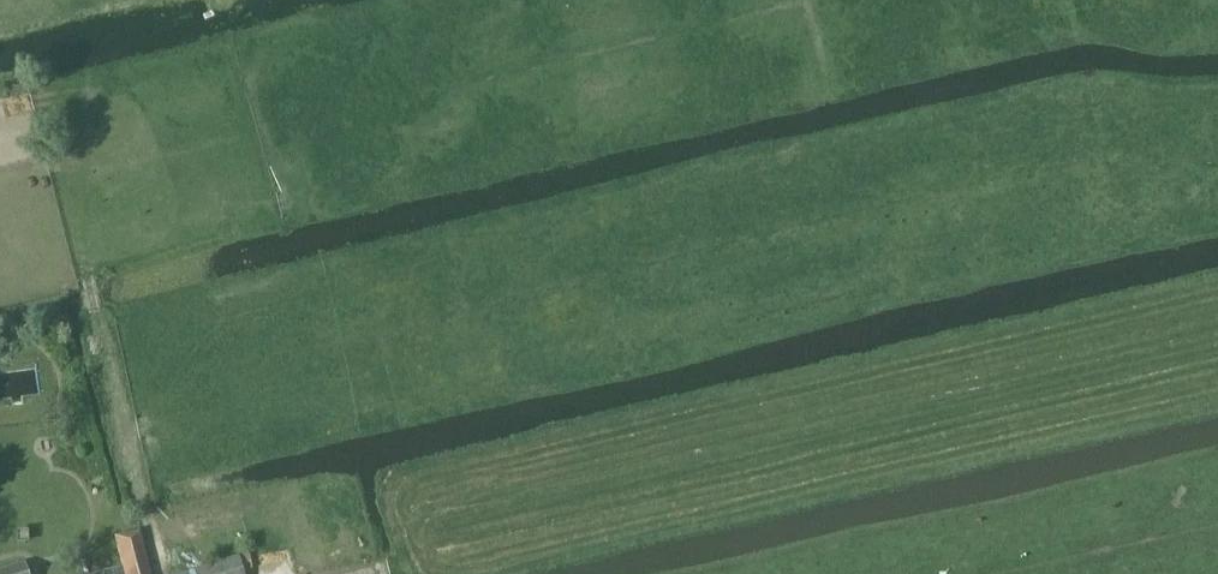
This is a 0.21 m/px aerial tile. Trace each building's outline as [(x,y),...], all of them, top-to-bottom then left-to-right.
[(122,568),(98,573),(149,573),(139,533),(115,539),(122,568)] [(186,573),(243,573),(238,558),(186,573)]
